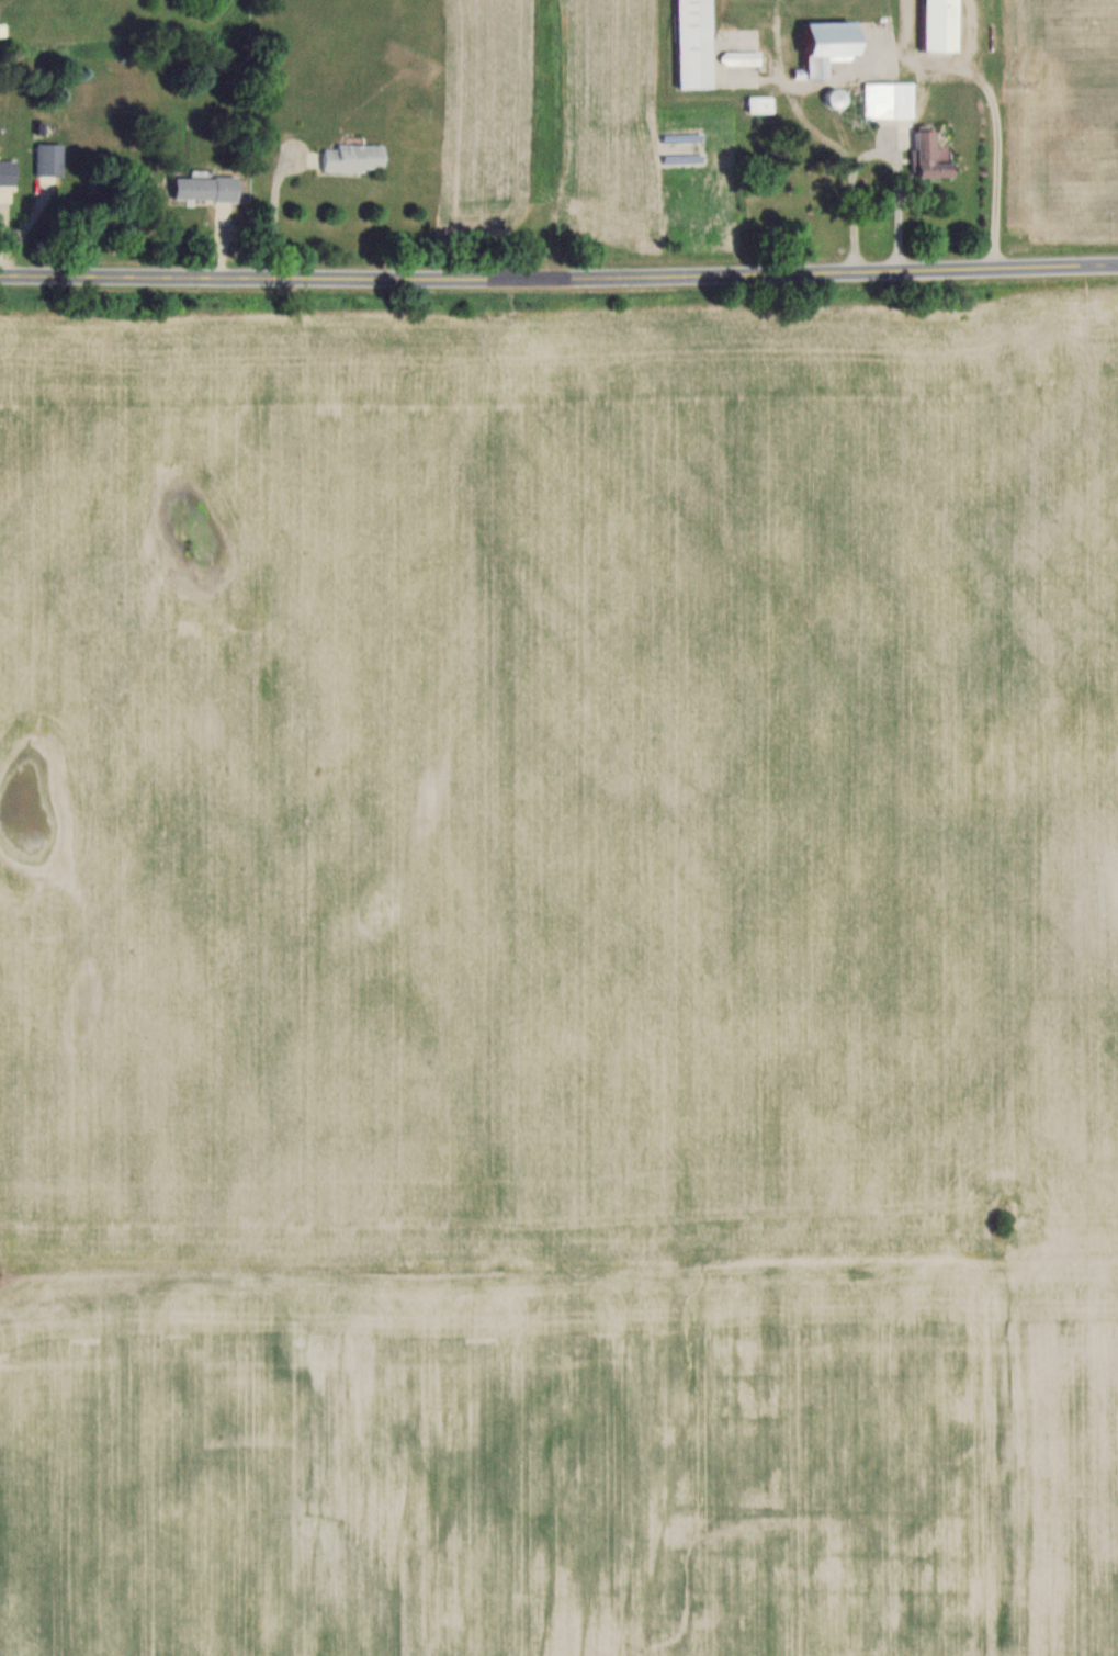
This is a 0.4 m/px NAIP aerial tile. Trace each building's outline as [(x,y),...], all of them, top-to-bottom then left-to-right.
[(681,86),(715,86),(715,0),(681,0),(681,86)] [(962,0),(928,0),(928,50),(962,50),(962,0)] [(832,77),(832,58),(865,58),(865,19),(811,19),(811,77),(832,77)] [(867,117),(917,117),(917,80),(867,80),(867,117)] [(835,88),(833,104),(848,105),(849,89),(835,88)] [(959,174),(959,159),(939,160),(939,128),(919,128),(920,175),(959,174)] [(65,142),(39,142),(39,175),(65,175),(65,142)] [(324,169),(388,169),(388,144),(324,144),(324,169)] [(18,185),(18,158),(0,158),(0,185),(18,185)] [(240,199),(241,176),(176,174),(176,197),(240,199)]
